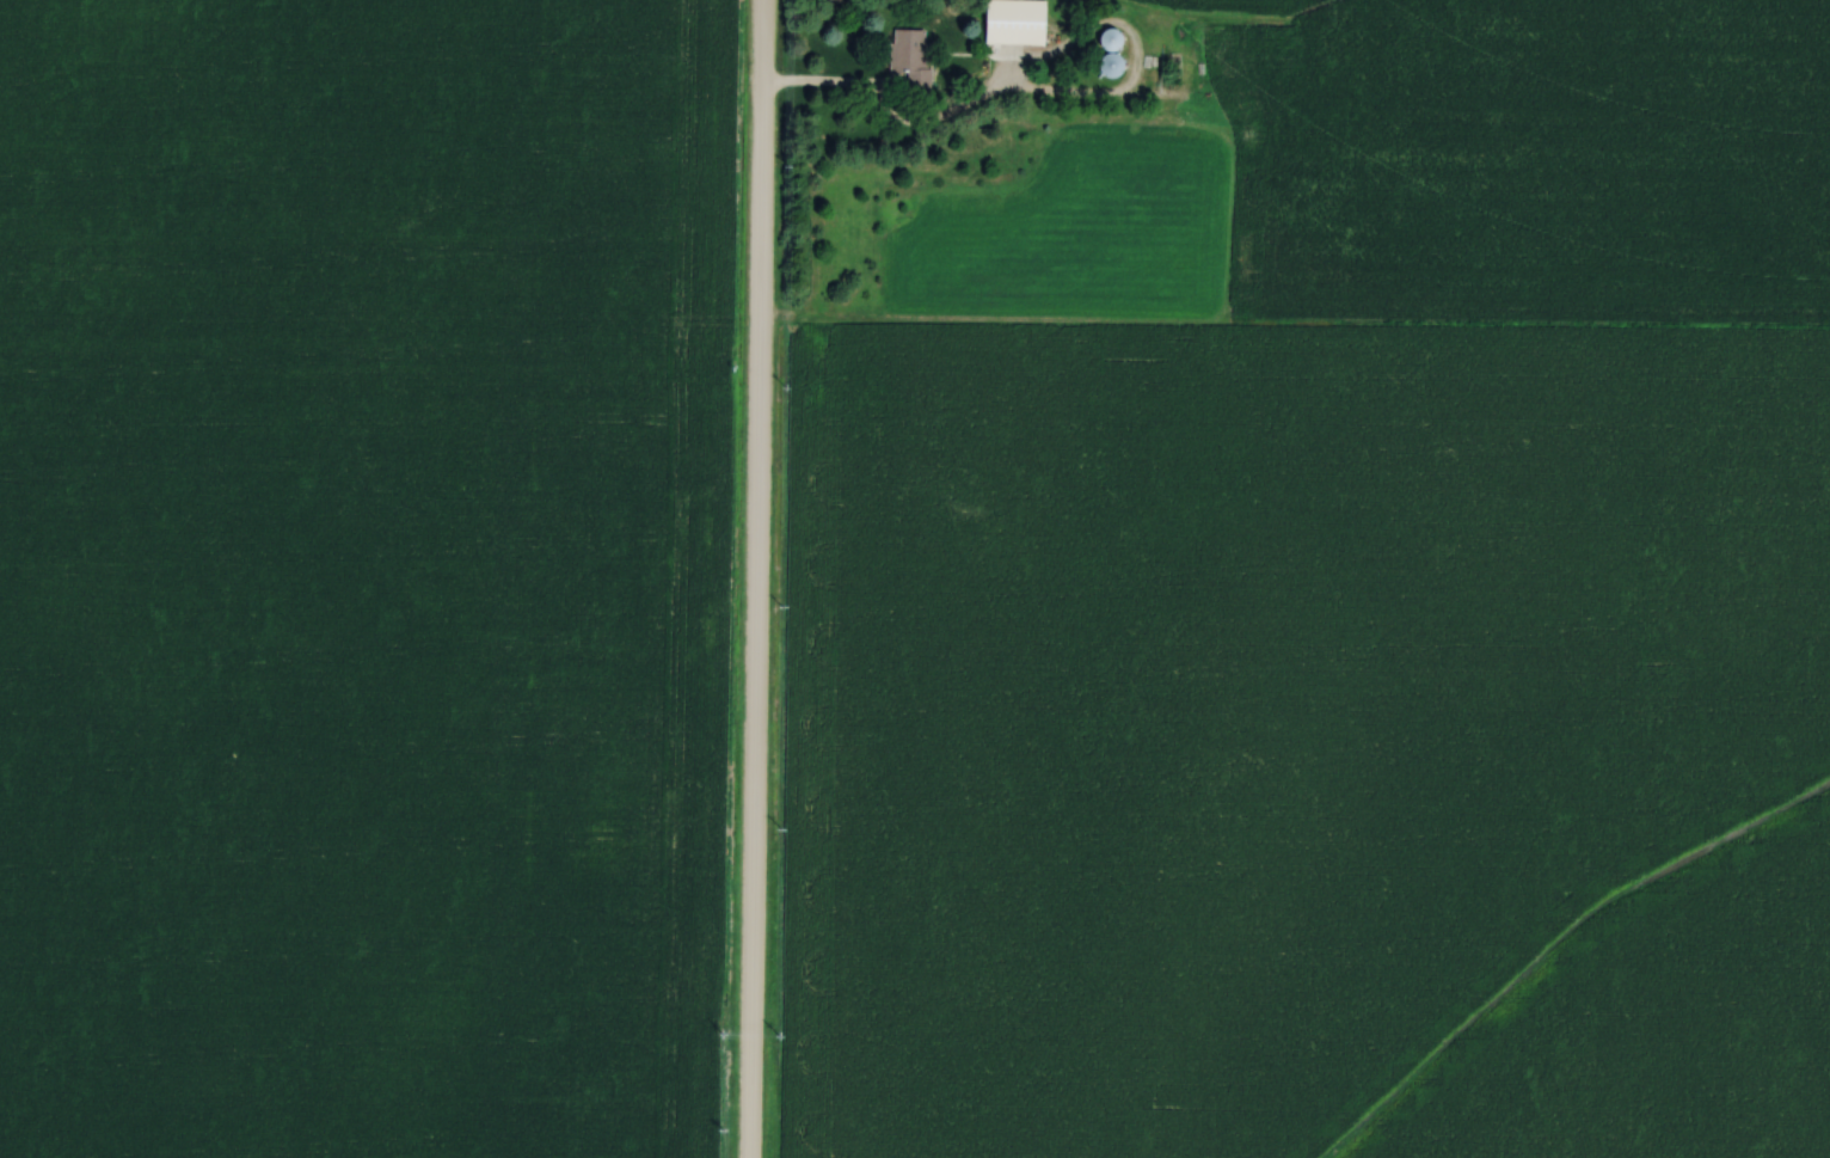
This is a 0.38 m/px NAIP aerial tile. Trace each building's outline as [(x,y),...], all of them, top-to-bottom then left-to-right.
[(985,44),(1046,45),(1047,0),(986,0),(985,44)] [(1121,49),(1118,28),(1100,31),(1102,51),(1121,49)] [(924,30),(890,30),(890,74),(924,74),(924,30)]
